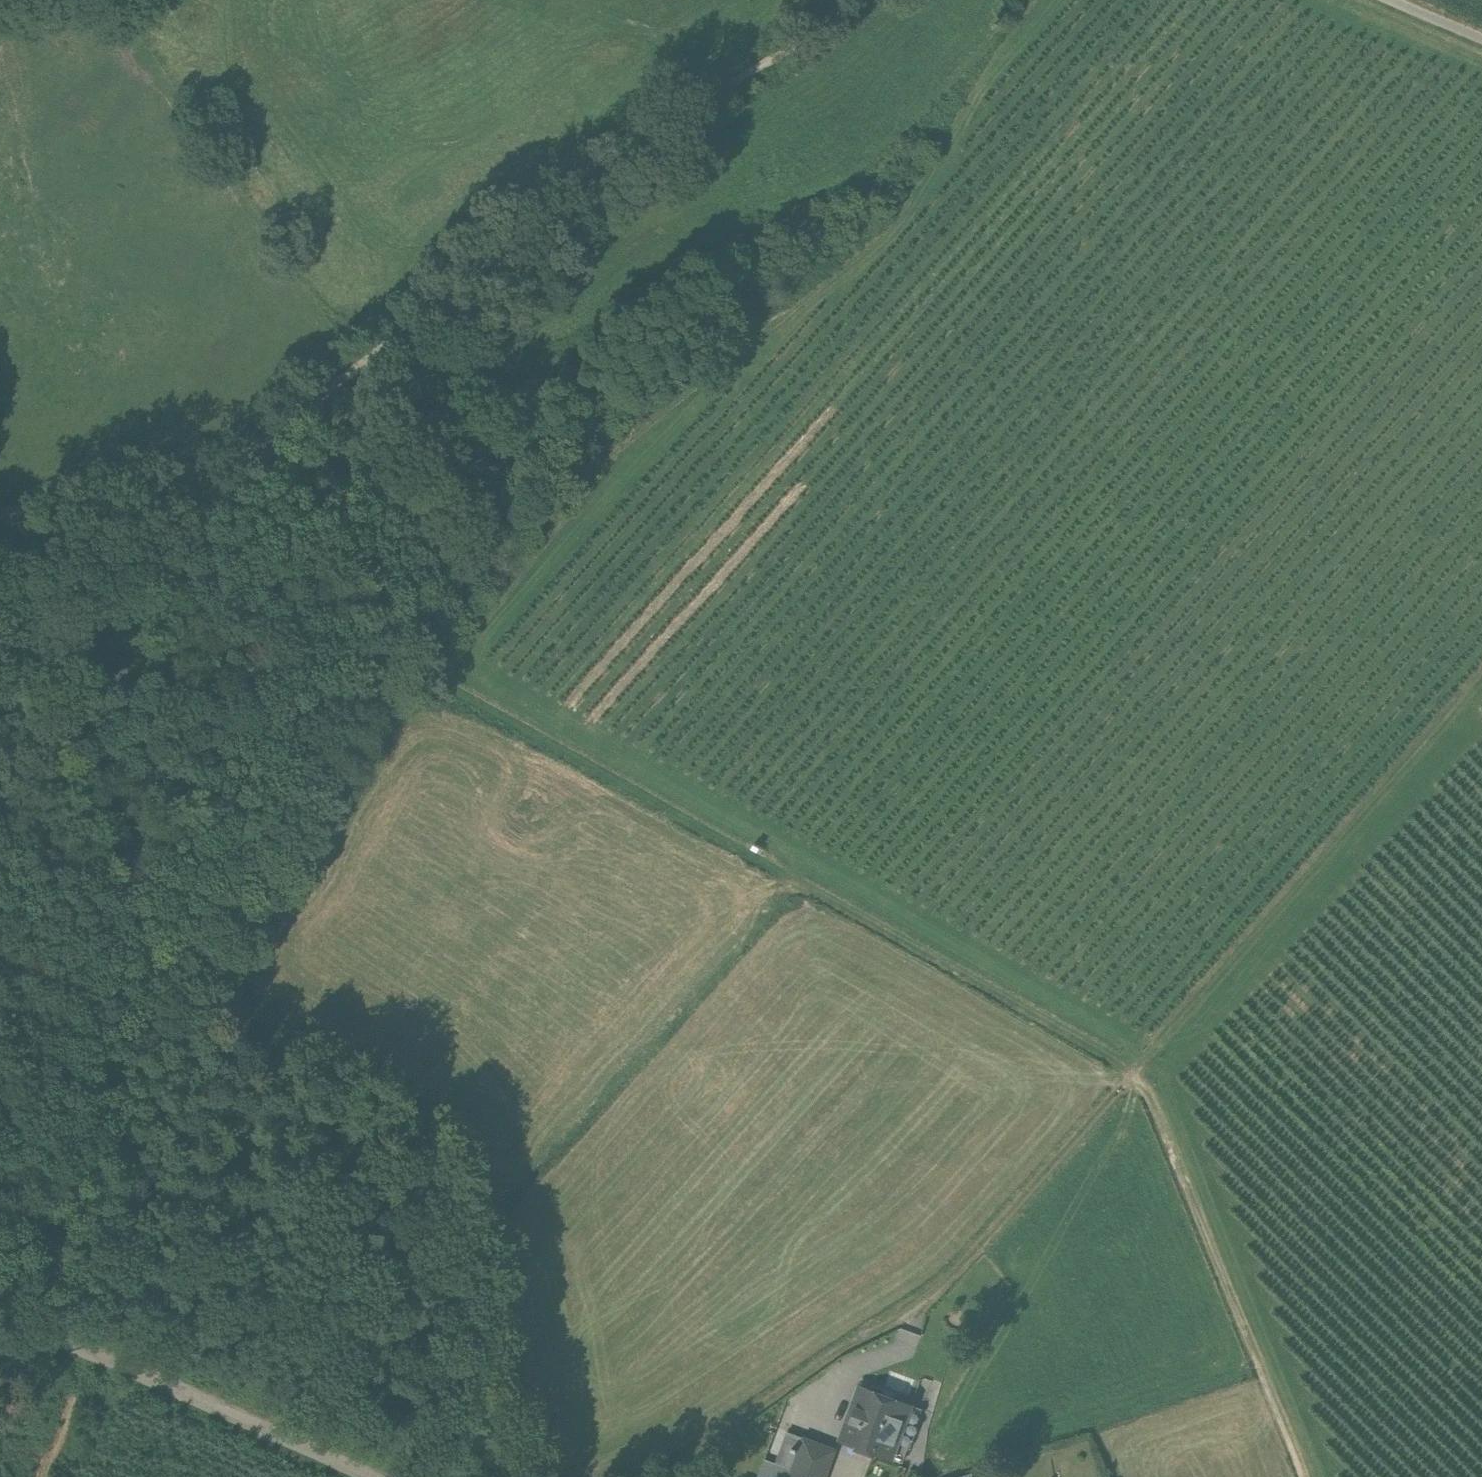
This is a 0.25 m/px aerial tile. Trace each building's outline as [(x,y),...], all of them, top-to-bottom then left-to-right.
[(883,1395),(864,1388),(853,1419),(849,1418),(841,1440),(859,1446),(858,1448),(873,1453),(874,1452),(901,1462),(906,1448),(909,1448),(917,1425),(916,1423),(921,1409),(893,1399),(895,1393),(885,1389),(883,1395)] [(835,1450),(787,1432),(776,1464),(792,1470),(790,1476),(825,1476),(835,1450)]
